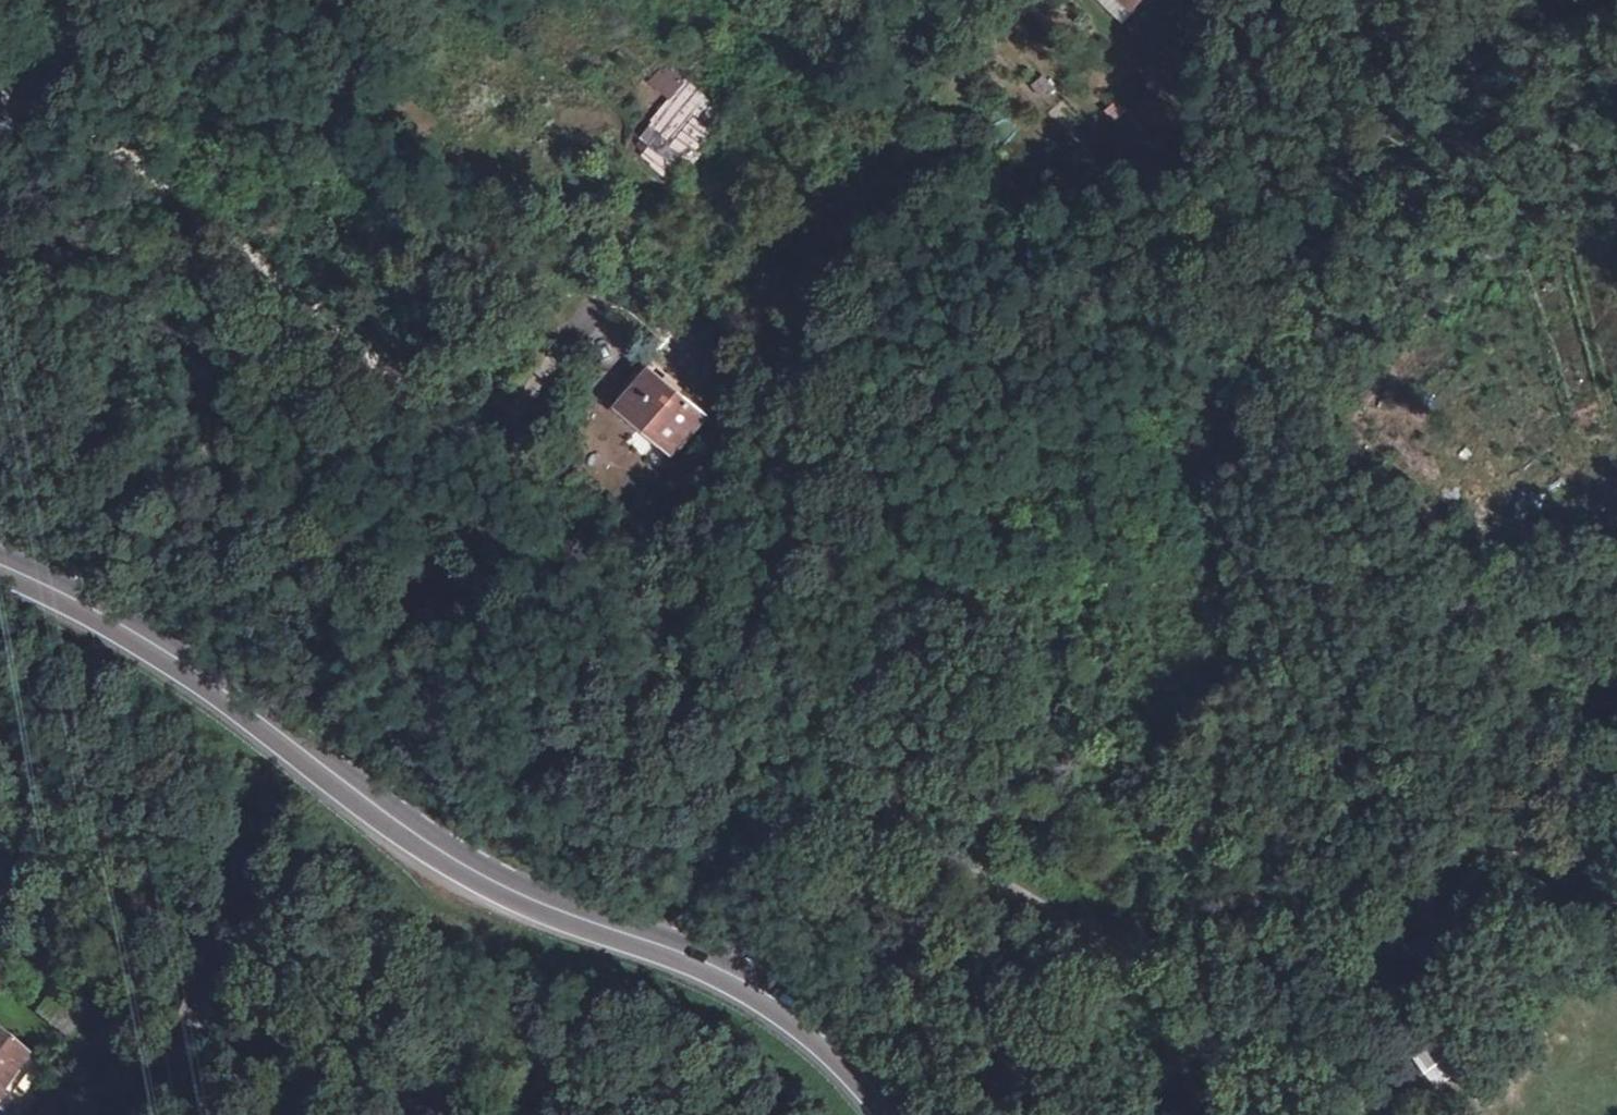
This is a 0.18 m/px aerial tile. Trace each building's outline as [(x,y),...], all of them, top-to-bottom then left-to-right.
[(1119,31),(1135,17),(1119,0),(1090,0),(1119,31)] [(1135,17),(1149,3),(1146,0),(1119,0),(1135,17)] [(666,100),(683,82),(665,64),(647,82),(666,100)] [(673,180),(726,118),(683,82),(630,144),(673,180)] [(1114,124),(1129,111),(1117,98),(1103,111),(1114,124)] [(642,358),(611,399),(667,442),(699,401),(642,358)] [(0,1037),(0,1095),(27,1058),(0,1037)] [(1438,1051),(1408,1085),(1427,1101),(1432,1094),(1438,1099),(1461,1071),(1438,1051)] [(12,1106),(5,1114),(25,1114),(12,1106)]
